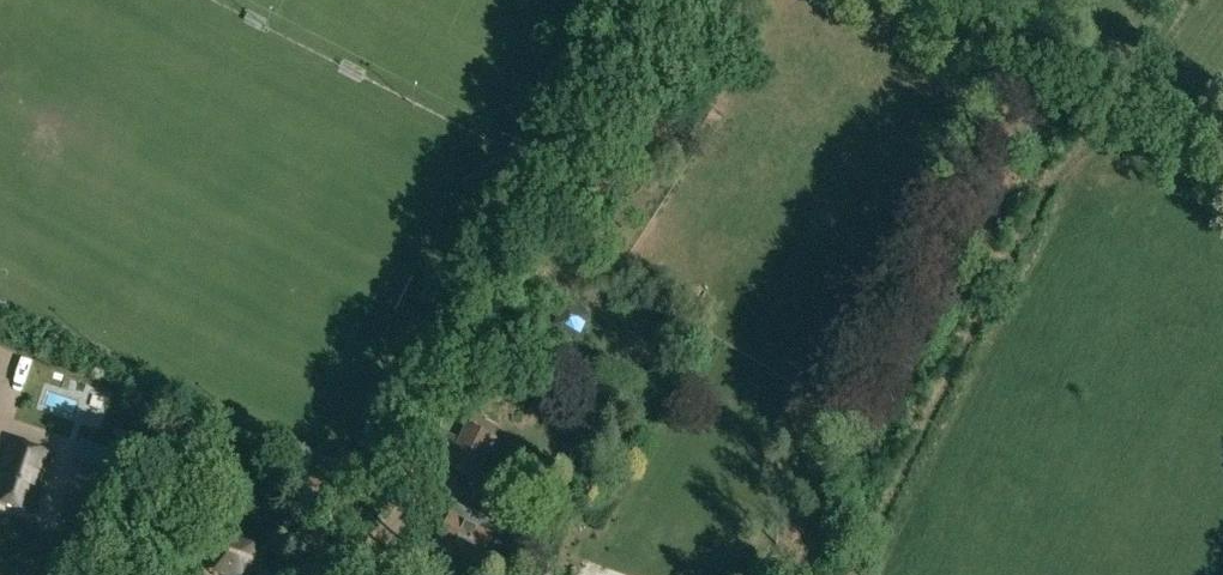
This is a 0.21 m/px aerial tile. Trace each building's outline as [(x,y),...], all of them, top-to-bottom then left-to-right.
[(243,30),(260,36),(265,24),(248,17),(243,30)] [(496,441),(465,425),(444,467),(476,482),(496,441)] [(53,452),(56,439),(38,435),(35,449),(53,452)] [(8,444),(0,470),(0,503),(32,514),(50,458),(8,444)] [(52,513),(100,527),(110,493),(73,482),(71,489),(60,486),(52,513)] [(479,564),(496,527),(454,508),(438,545),(479,564)] [(215,556),(210,571),(223,574),(250,574),(257,551),(217,539),(212,556),(215,556)]
